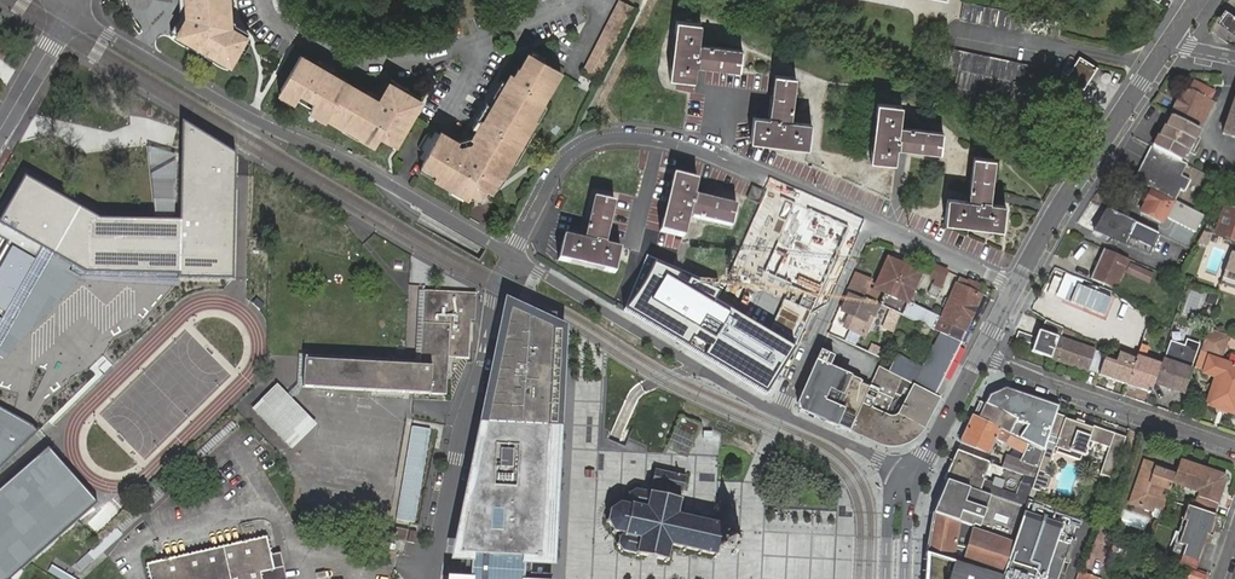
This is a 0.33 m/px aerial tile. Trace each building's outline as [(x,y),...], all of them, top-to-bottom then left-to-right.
[(239,57),(240,35),(240,32),(236,29),(235,21),(232,0),(192,0),(194,14),(194,19),(193,22),(184,38),(233,67),(239,57)] [(597,80),(635,7),(621,0),(583,72),(597,80)] [(961,19),(1060,38),(1061,33),(1063,21),(964,3),(961,19)] [(1234,16),(1225,9),(1218,19),(1227,25),(1234,31),(1234,16)] [(180,36),(184,38),(193,22),(189,19),(180,36)] [(677,20),(670,79),(694,81),(696,65),(740,70),(742,50),(698,45),(701,23),(677,20)] [(253,33),(241,26),(240,32),(249,37),(253,33)] [(240,35),(239,57),(249,37),(240,32),(240,35)] [(965,89),(1010,99),(1013,81),(1058,90),(1062,73),(935,47),(931,63),(969,71),(965,89)] [(533,50),(530,55),(542,62),(545,57),(533,50)] [(482,122),(477,131),(473,138),(476,140),(475,141),(473,145),(464,146),(458,143),(460,140),(451,135),(444,131),(442,135),(440,137),(439,140),(438,140),(435,138),(434,138),(428,135),(425,142),(420,149),(426,152),(430,154),(426,161),(424,165),(424,166),(440,175),(437,181),(452,191),(458,194),(469,200),(472,193),(473,191),(477,193),(479,193),(484,193),(484,192),(487,188),(495,192),(503,177),(503,176),(505,178),(506,176),(514,163),(532,130),(537,122),(534,121),(543,104),(561,72),(542,62),(530,55),(528,54),(520,69),(518,69),(513,76),(511,75),(506,83),(497,99),(493,106),(483,123),(482,122)] [(370,95),(333,73),(320,67),(302,56),(282,90),(285,92),(298,99),(300,100),(303,94),(318,103),(315,109),(317,110),(317,111),(329,118),(333,120),(346,127),(350,130),(361,137),(378,146),(381,142),(383,138),(399,147),(425,101),(408,91),(395,84),(393,83),(384,98),(382,102),(370,95)] [(1058,90),(1054,97),(1076,102),(1098,68),(1090,63),(1079,57),(1069,74),(1062,73),(1058,90)] [(320,67),(333,73),(336,69),(323,62),(320,67)] [(777,75),(771,119),(755,117),(752,141),(810,148),(813,124),(791,122),(797,77),(777,75)] [(397,80),(395,84),(408,91),(409,87),(397,80)] [(1167,155),(1182,162),(1187,150),(1188,150),(1193,139),(1195,140),(1200,129),(1199,128),(1209,108),(1214,110),(1217,106),(1212,103),(1213,101),(1210,100),(1215,91),(1195,80),(1190,90),(1184,87),(1170,113),(1172,115),(1152,147),(1167,155)] [(493,96),(497,99),(506,83),(502,81),(493,96)] [(1046,109),(1054,97),(1058,90),(1013,81),(1010,99),(1009,102),(1046,109)] [(372,91),(370,95),(382,102),(384,98),(372,91)] [(298,99),(285,92),(283,95),(295,103),(298,99)] [(878,103),(870,160),(895,163),(897,147),(941,152),(944,133),(900,127),(902,105),(878,103)] [(474,129),(477,131),(482,122),(483,123),(493,106),(489,104),(474,129)] [(547,107),(543,104),(534,121),(537,122),(538,123),(547,107)] [(326,122),(329,118),(317,111),(315,115),(326,122)] [(343,132),(346,127),(333,120),(330,124),(343,132)] [(179,122),(174,225),(94,223),(21,180),(0,213),(0,232),(7,236),(0,248),(0,323),(39,253),(78,276),(234,281),(236,156),(179,122)] [(359,141),(361,137),(350,130),(347,134),(359,141)] [(536,132),(532,130),(514,163),(517,165),(536,132)] [(396,151),(399,147),(383,138),(381,142),(396,151)] [(476,140),(473,138),(460,140),(458,143),(464,146),(473,145),(475,141),(476,140)] [(1190,181),(1181,176),(1187,165),(1182,162),(1167,155),(1152,147),(1134,181),(1175,202),(1181,190),(1184,192),(1190,181)] [(974,156),(969,201),(947,198),(945,221),(1003,229),(1005,205),(989,203),(995,159),(974,156)] [(420,171),(437,181),(440,175),(424,166),(424,165),(420,171)] [(674,175),(660,230),(684,237),(689,216),(733,226),(737,206),(694,196),(698,180),(674,175)] [(507,179),(505,178),(503,176),(503,177),(495,192),(498,190),(501,187),(507,179)] [(759,203),(764,192),(753,187),(748,199),(759,203)] [(490,195),(495,192),(487,188),(484,192),(484,193),(479,193),(477,193),(473,191),(472,193),(469,200),(474,200),(479,198),(490,195)] [(843,244),(850,226),(765,189),(758,207),(843,244)] [(1152,190),(1142,210),(1163,220),(1173,201),(1152,190)] [(464,200),(469,200),(458,194),(452,191),(450,195),(453,196),(457,197),(459,199),(464,200)] [(595,198),(585,241),(564,237),(559,260),(615,273),(621,250),(606,246),(615,203),(595,198)] [(1220,232),(1234,237),(1234,207),(1229,205),(1220,232)] [(1151,253),(1160,232),(1106,207),(1098,223),(1101,232),(1151,253)] [(1208,243),(1212,232),(1205,230),(1199,240),(1208,243)] [(1129,257),(1105,247),(1093,277),(1117,286),(1129,257)] [(766,248),(739,315),(772,328),(786,293),(788,293),(801,262),(766,248)] [(1231,252),(1222,279),(1234,284),(1234,253),(1231,252)] [(880,290),(893,260),(888,258),(875,287),(880,290)] [(920,272),(893,260),(880,290),(906,302),(920,272)] [(948,270),(936,265),(931,277),(936,279),(934,283),(932,283),(928,292),(937,296),(948,270)] [(856,273),(848,291),(866,299),(874,302),(879,293),(867,288),(871,280),(856,273)] [(650,301),(714,339),(704,357),(766,393),(780,383),(795,348),(769,333),(665,277),(650,301)] [(911,319),(941,332),(947,335),(952,324),(966,330),(981,295),(979,294),(983,286),(969,279),(968,282),(959,278),(940,319),(916,308),(911,319)] [(423,324),(420,367),(448,368),(448,359),(468,359),(470,321),(475,321),(476,294),(425,291),(423,324)] [(846,324),(867,334),(879,305),(874,302),(866,299),(865,301),(849,294),(841,312),(849,316),(846,324)] [(891,310),(901,314),(909,318),(914,307),(890,296),(885,307),(891,310)] [(550,575),(532,574),(532,566),(532,557),(548,558),(556,401),(559,401),(561,372),(557,371),(559,331),(524,315),(516,311),(516,315),(510,315),(508,343),(504,342),(502,370),(498,370),(497,395),(493,395),(491,423),(487,423),(486,444),(483,444),(482,465),(478,465),(477,482),(475,482),(473,504),(470,504),(469,526),(465,525),(464,547),(461,547),(460,555),(471,556),(470,578),(550,578),(550,575)] [(1062,337),(1066,327),(1047,319),(1042,330),(1060,336),(1062,337)] [(865,337),(867,334),(846,324),(845,328),(865,337)] [(947,335),(962,341),(966,330),(952,324),(947,335)] [(1221,348),(1226,333),(1209,328),(1204,343),(1221,348)] [(1039,336),(1016,330),(1013,336),(1036,343),(1034,351),(1089,370),(1089,367),(1100,371),(1104,359),(1107,354),(1095,350),(1096,348),(1062,337),(1060,336),(1042,330),(1041,330),(1039,336)] [(913,384),(936,396),(937,396),(938,397),(939,393),(963,342),(962,341),(947,335),(941,332),(925,368),(898,354),(889,371),(913,384)] [(1194,359),(1200,343),(1188,339),(1186,345),(1172,340),(1168,349),(1194,359)] [(1148,347),(1141,344),(1137,357),(1127,382),(1126,385),(1135,388),(1136,386),(1150,391),(1160,364),(1143,359),(1148,347)] [(1137,357),(1119,349),(1115,363),(1104,359),(1100,371),(1099,373),(1127,382),(1137,357)] [(1168,349),(1157,382),(1183,391),(1194,359),(1168,349)] [(1209,403),(1234,412),(1234,365),(1212,357),(1207,372),(1218,375),(1209,403)] [(850,432),(852,427),(862,403),(867,392),(869,387),(860,383),(861,380),(816,360),(797,402),(801,408),(800,410),(817,417),(822,415),(827,403),(831,405),(826,417),(831,423),(837,426),(850,432)] [(420,367),(404,366),(305,361),(303,388),(413,394),(446,395),(447,395),(448,368),(420,367)] [(319,424),(279,384),(254,408),(294,449),(319,424)] [(928,421),(940,398),(938,397),(937,396),(936,396),(913,384),(909,390),(901,404),(900,408),(897,411),(894,413),(891,414),(885,413),(862,403),(852,427),(850,432),(871,441),(882,445),(885,445),(887,446),(891,447),(898,446),(904,445),(910,442),(915,437),(922,430),(928,421)] [(1057,412),(1059,404),(1006,386),(989,392),(984,402),(1001,410),(1000,412),(1008,414),(1017,417),(1010,432),(1012,433),(1043,449),(1044,450),(1046,446),(1051,430),(1057,412)] [(901,404),(909,390),(904,387),(900,395),(895,393),(885,413),(891,414),(894,413),(897,411),(900,408),(901,404)] [(0,399),(0,467),(46,426),(0,399)] [(984,402),(980,400),(974,414),(1001,428),(1008,414),(1000,412),(1001,410),(984,402)] [(818,418),(831,423),(826,417),(831,405),(827,403),(822,415),(817,417),(818,418)] [(1066,415),(1057,412),(1051,430),(1060,433),(1056,446),(1071,451),(1072,450),(1087,455),(1090,446),(1088,445),(1089,440),(1094,427),(1066,418),(1066,415)] [(1001,428),(974,414),(961,442),(989,452),(996,437),(1007,442),(1012,433),(1010,432),(1001,428)] [(691,456),(702,432),(678,421),(667,445),(691,456)] [(1121,453),(1127,436),(1094,425),(1094,427),(1089,440),(1111,447),(1110,450),(1121,453)] [(412,426),(396,519),(413,522),(430,429),(412,426)] [(17,570),(73,523),(101,499),(53,442),(0,487),(0,578),(6,578),(17,570)] [(1054,448),(1046,446),(1044,450),(1042,459),(1050,461),(1054,448)] [(992,462),(961,450),(957,457),(989,470),(992,462)] [(1004,466),(1036,478),(1039,469),(1039,468),(1039,466),(1008,455),(1004,466)] [(957,457),(949,472),(946,477),(983,491),(989,470),(957,457)] [(1208,468),(1180,458),(1176,471),(1175,474),(1172,482),(1201,491),(1208,468)] [(1050,461),(1042,459),(1039,466),(1039,468),(1039,469),(1046,471),(1050,461)] [(1154,505),(1163,508),(1167,497),(1172,482),(1175,474),(1166,471),(1157,468),(1158,464),(1145,460),(1132,497),(1135,503),(1153,509),(1154,505)] [(1006,468),(1004,474),(1010,476),(1012,470),(1006,468)] [(1226,474),(1208,468),(1201,491),(1195,507),(1216,513),(1228,479),(1226,474)] [(610,522),(615,529),(613,532),(616,533),(618,530),(627,533),(622,535),(620,534),(619,536),(621,538),(619,543),(617,544),(618,546),(620,545),(623,550),(622,552),(624,553),(625,551),(637,553),(637,555),(639,555),(640,554),(665,559),(664,561),(667,561),(667,559),(669,559),(670,557),(668,556),(670,547),(672,547),(672,544),(685,547),(684,550),(686,550),(687,547),(700,550),(699,553),(702,554),(703,551),(714,554),(713,556),(716,557),(716,554),(718,555),(719,552),(717,552),(718,550),(722,550),(722,547),(732,550),(732,553),(735,554),(736,550),(738,551),(739,548),(736,548),(738,538),(741,539),(741,537),(738,536),(739,533),(736,533),(735,535),(725,533),(726,530),(724,528),(725,525),(723,525),(724,522),(721,521),(720,524),(709,522),(710,519),(707,518),(706,521),(694,519),(694,516),(691,515),(691,518),(679,515),(679,512),(677,511),(679,502),(681,502),(682,500),(680,499),(682,492),(683,492),(687,476),(655,469),(650,493),(638,490),(638,488),(636,489),(636,491),(631,493),(630,491),(629,493),(630,495),(629,499),(626,500),(627,502),(629,502),(633,508),(622,505),(621,502),(620,503),(620,505),(613,509),(611,507),(609,509),(612,511),(610,519),(606,520),(607,523),(610,522)] [(1025,512),(1026,508),(1026,507),(983,491),(946,477),(935,512),(975,525),(1015,539),(1022,520),(1025,512)] [(1195,507),(1188,504),(1184,518),(1187,519),(1176,552),(1199,560),(1215,514),(1195,507)] [(1159,517),(1160,511),(1124,505),(1122,521),(1144,525),(1146,515),(1159,517)] [(934,511),(927,552),(929,553),(939,557),(1004,578),(1015,542),(974,527),(975,525),(935,512),(934,511)] [(1057,541),(1063,524),(1025,512),(1015,542),(1004,578),(1008,578),(1045,578),(1057,541)] [(415,541),(416,530),(392,530),(391,541),(415,541)] [(276,570),(269,537),(147,564),(150,578),(275,578),(273,571),(276,570)] [(1069,545),(1057,541),(1045,578),(1058,578),(1069,545)] [(927,561),(937,564),(939,557),(929,553),(927,561)] [(1004,578),(939,557),(937,564),(932,578),(1008,578),(1004,578)] [(1208,574),(1190,568),(1186,578),(1207,578),(1208,574)]
